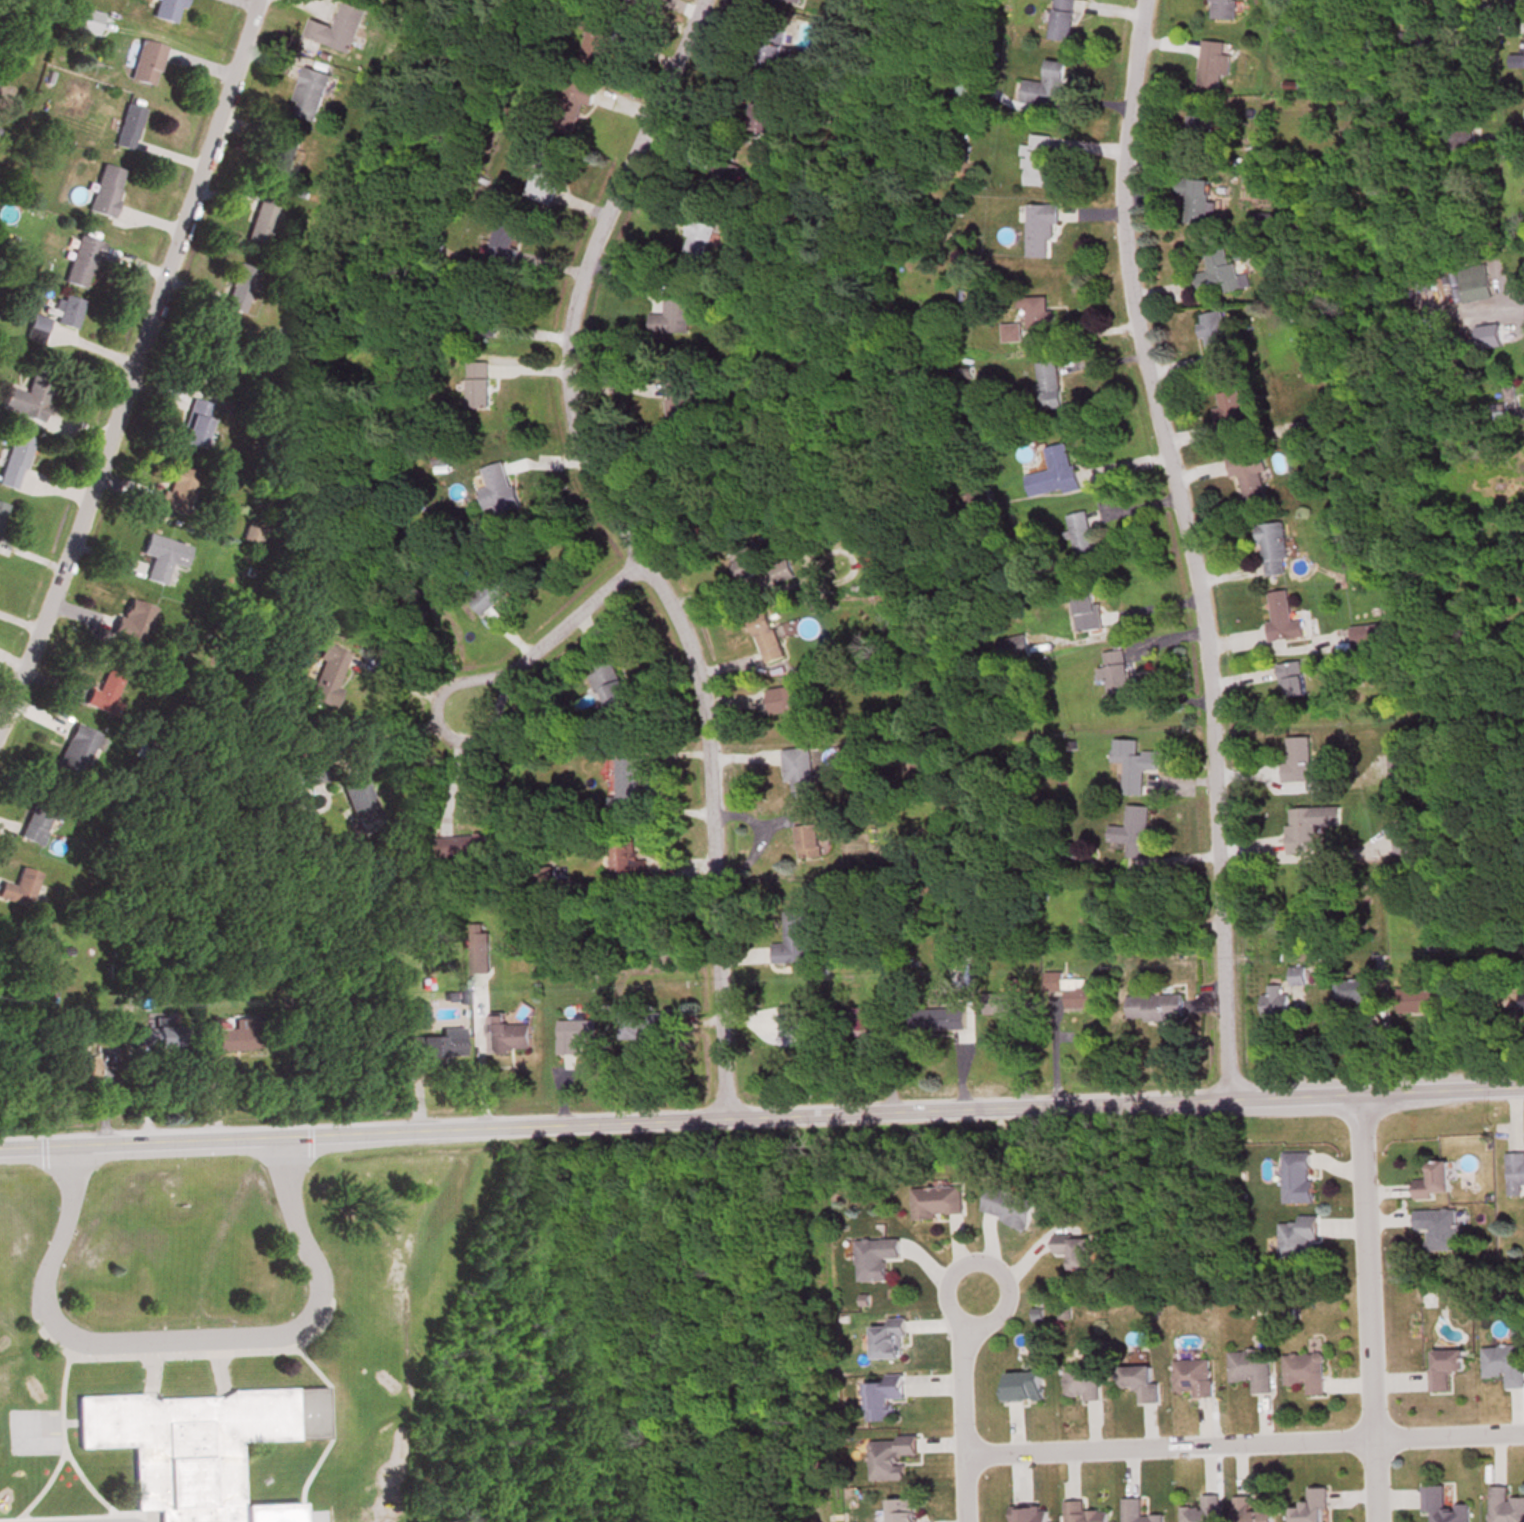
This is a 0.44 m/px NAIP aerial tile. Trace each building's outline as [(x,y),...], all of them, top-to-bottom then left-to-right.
[(172,23),(178,0),(155,0),(151,17),(172,23)] [(629,0),(598,0),(627,8),(629,0)] [(1049,38),(1069,41),(1075,0),(1054,0),(1049,38)] [(1235,18),(1235,0),(1211,0),(1211,18),(1235,18)] [(100,13),(71,4),(65,26),(94,34),(100,13)] [(584,14),(580,27),(587,29),(577,61),(601,68),(615,24),(584,14)] [(754,67),(777,72),(785,31),(763,26),(754,67)] [(160,44),(136,39),(129,80),(153,84),(160,44)] [(1220,89),(1221,72),(1228,73),(1230,53),(1225,53),(1227,42),(1202,39),(1196,86),(1220,89)] [(1066,61),(1045,59),(1042,81),(1022,78),(1019,101),(1060,106),(1066,61)] [(328,73),(302,65),(288,112),(314,120),(328,73)] [(594,86),(565,77),(549,129),(571,136),(581,103),(588,105),(594,86)] [(745,126),(768,131),(777,94),(754,89),(745,126)] [(131,149),(140,107),(121,103),(112,145),(131,149)] [(1189,154),(1211,154),(1211,107),(1189,107),(1189,154)] [(1443,127),(1443,148),(1473,148),(1473,127),(1443,127)] [(287,179),(299,135),(276,129),(264,172),(287,179)] [(1022,184),(1048,185),(1050,133),(1031,133),(1031,144),(1023,143),(1022,184)] [(121,168),(97,163),(85,211),(109,217),(121,168)] [(1209,178),(1178,177),(1177,193),(1185,193),(1184,223),(1208,223),(1209,178)] [(276,198),(255,194),(246,239),(267,244),(276,198)] [(1026,256),(1054,256),(1054,203),(1026,203),(1026,256)] [(513,264),(517,246),(511,245),(518,217),(497,211),(485,257),(513,264)] [(714,225),(692,217),(675,265),(698,272),(714,225)] [(99,242),(75,233),(59,279),(83,287),(99,242)] [(1195,272),(1198,290),(1222,286),(1223,291),(1241,288),(1236,260),(1229,261),(1227,245),(1204,249),(1208,270),(1195,272)] [(255,268),(237,261),(222,306),(241,312),(255,268)] [(1461,301),(1490,297),(1485,263),(1456,267),(1461,301)] [(82,299),(58,293),(50,322),(74,328),(82,299)] [(1018,308),(1024,308),(1024,328),(1048,328),(1048,296),(1018,296),(1018,308)] [(688,297),(664,297),(664,313),(648,312),(648,334),(688,334),(688,297)] [(1205,365),(1229,362),(1223,309),(1199,312),(1205,365)] [(1018,323),(1001,323),(1001,341),(1018,341),(1018,323)] [(1058,360),(1037,361),(1040,408),(1061,407),(1058,360)] [(466,407),(487,407),(487,361),(466,361),(466,407)] [(0,402),(0,410),(37,421),(49,382),(28,376),(24,391),(5,386),(0,402)] [(694,431),(689,376),(666,378),(670,433),(694,431)] [(1222,430),(1243,430),(1243,390),(1222,390),(1222,430)] [(212,403),(188,397),(176,443),(200,449),(212,403)] [(1315,415),(1304,419),(1310,434),(1321,430),(1315,415)] [(15,490),(32,437),(11,430),(0,464),(0,485),(15,490)] [(1076,486),(1068,441),(1044,446),(1048,468),(1024,473),(1028,496),(1076,486)] [(1243,508),(1265,504),(1260,469),(1264,469),(1261,450),(1227,456),(1230,475),(1237,474),(1243,508)] [(480,506),(509,506),(509,463),(481,463),(481,485),(480,485),(480,506)] [(189,506),(189,468),(169,468),(169,491),(156,491),(156,506),(189,506)] [(961,506),(988,506),(988,490),(961,490),(961,506)] [(1096,559),(1087,509),(1067,513),(1076,562),(1096,559)] [(264,523),(246,515),(236,537),(254,545),(264,523)] [(1283,520),(1258,523),(1263,575),(1288,572),(1283,520)] [(144,532),(139,552),(149,555),(143,578),(162,583),(168,561),(182,565),(188,544),(144,532)] [(793,575),(786,557),(760,566),(750,537),(726,546),(738,579),(765,569),(770,583),(793,575)] [(858,551),(864,565),(883,557),(877,543),(858,551)] [(514,583),(500,568),(466,600),(480,615),(514,583)] [(1272,639),(1306,635),(1304,618),(1291,619),(1288,588),(1266,591),(1272,639)] [(1100,627),(1096,590),(1071,592),(1075,630),(1100,627)] [(137,644),(153,608),(123,595),(108,632),(137,644)] [(783,655),(766,609),(746,617),(764,662),(783,655)] [(1382,622),(1349,624),(1351,645),(1384,642),(1382,622)] [(1018,661),(1018,636),(999,636),(999,661),(1018,661)] [(345,650),(322,643),(305,699),(329,706),(345,650)] [(1105,694),(1127,692),(1123,647),(1102,649),(1103,665),(1095,666),(1096,680),(1104,680),(1105,694)] [(632,708),(613,654),(594,661),(597,669),(590,672),(606,717),(632,708)] [(1284,697),(1306,692),(1300,659),(1277,664),(1284,697)] [(88,687),(81,702),(104,713),(123,673),(105,664),(93,690),(88,687)] [(785,711),(785,721),(807,720),(805,684),(766,686),(768,712),(785,711)] [(97,733),(72,722),(52,767),(77,779),(97,733)] [(1282,781),(1311,781),(1311,736),(1287,736),(1287,762),(1282,762),(1282,781)] [(1137,739),(1111,738),(1111,761),(1123,762),(1122,793),(1143,794),(1143,770),(1158,770),(1158,750),(1137,749),(1137,739)] [(810,746),(782,748),(784,781),(792,781),(793,796),(813,795),(810,746)] [(638,774),(649,774),(649,757),(615,757),(615,818),(638,818),(638,774)] [(297,788),(327,773),(320,758),(289,773),(297,788)] [(379,825),(362,775),(339,783),(356,833),(379,825)] [(55,801),(33,792),(15,837),(38,845),(55,801)] [(1150,806),(1127,804),(1125,825),(1108,824),(1107,840),(1126,841),(1125,855),(1145,857),(1150,806)] [(1287,807),(1288,852),(1314,852),(1314,827),(1342,826),(1341,806),(1287,807)] [(828,855),(825,807),(794,809),(796,857),(828,855)] [(1430,833),(1402,833),(1402,852),(1430,852),(1430,833)] [(491,856),(491,835),(438,835),(438,856),(491,856)] [(632,838),(608,841),(613,880),(646,876),(644,859),(635,860),(632,838)] [(26,908),(36,872),(16,867),(11,884),(0,881),(0,900),(26,908)] [(805,961),(804,909),(783,909),(784,942),(771,942),(771,961),(805,961)] [(488,931),(479,931),(479,928),(469,928),(470,972),(489,972),(488,931)] [(1309,983),(1309,966),(1289,966),(1289,983),(1309,983)] [(1086,977),(1061,977),(1061,970),(1044,970),(1044,993),(1063,993),(1063,1007),(1098,1007),(1098,984),(1086,984),(1086,977)] [(1334,979),(1335,1005),(1359,1004),(1359,1011),(1377,1010),(1376,978),(1334,979)] [(1402,1012),(1449,1011),(1449,985),(1430,986),(1430,979),(1401,980),(1402,1012)] [(1287,984),(1267,984),(1267,994),(1260,994),(1260,1016),(1287,1016),(1287,984)] [(1018,992),(982,992),(982,1016),(1018,1016),(1018,992)] [(1126,1019),(1181,1018),(1181,993),(1126,994),(1126,1019)] [(881,1007),(850,1007),(850,1031),(881,1031),(881,1007)] [(908,1007),(908,1030),(964,1030),(964,1007),(908,1007)] [(619,1011),(619,1036),(678,1036),(678,1011),(619,1011)] [(488,1015),(488,1051),(530,1051),(530,1023),(503,1023),(503,1015),(488,1015)] [(256,1018),(231,1018),(231,1028),(211,1028),(212,1050),(257,1050),(256,1018)] [(557,1018),(557,1054),(577,1055),(577,1040),(593,1041),(593,1019),(557,1018)] [(462,1056),(462,1027),(440,1027),(440,1036),(404,1036),(404,1056),(462,1056)] [(1282,1202),(1311,1202),(1311,1152),(1282,1152),(1282,1202)] [(1507,1196),(1521,1195),(1521,1185),(1523,1184),(1523,1153),(1506,1153),(1507,1196)] [(1446,1162),(1425,1162),(1425,1180),(1412,1180),(1413,1197),(1447,1196),(1446,1162)] [(911,1218),(962,1217),(961,1185),(910,1187),(911,1218)] [(1035,1200),(987,1186),(979,1214),(1026,1228),(1035,1200)] [(1427,1250),(1456,1250),(1456,1209),(1413,1210),(1413,1230),(1426,1230),(1427,1250)] [(1318,1215),(1297,1215),(1297,1222),(1279,1222),(1279,1257),(1308,1257),(1308,1240),(1318,1240),(1318,1215)] [(886,1280),(886,1258),(900,1257),(899,1238),(855,1239),(856,1281),(886,1280)] [(1087,1239),(1051,1239),(1052,1254),(1066,1254),(1066,1270),(1087,1270),(1087,1239)] [(868,1325),(869,1359),(904,1358),(903,1317),(884,1318),(884,1325),(868,1325)] [(1523,1387),(1523,1345),(1481,1345),(1482,1376),(1505,1376),(1505,1388),(1523,1387)] [(1228,1350),(1229,1381),(1251,1381),(1251,1393),(1271,1393),(1269,1348),(1228,1350)] [(1430,1350),(1430,1391),(1448,1391),(1448,1371),(1463,1371),(1463,1350),(1430,1350)] [(1282,1353),(1283,1384),(1305,1384),(1305,1395),(1323,1395),(1322,1352),(1282,1353)] [(1172,1359),(1172,1395),(1210,1395),(1210,1359),(1172,1359)] [(1063,1364),(1064,1398),(1098,1397),(1098,1363),(1063,1364)] [(1118,1366),(1118,1389),(1137,1389),(1137,1402),(1157,1402),(1157,1382),(1150,1382),(1150,1366),(1118,1366)] [(1001,1372),(1001,1400),(1043,1400),(1043,1372),(1001,1372)] [(864,1420),(892,1419),(891,1398),(903,1398),(902,1373),(883,1374),(883,1382),(863,1383),(864,1420)] [(292,1499),(293,1521),(217,1521),(156,1521),(155,1505),(130,1506),(127,1443),(74,1445),(72,1393),(136,1391),(152,1399),(151,1395),(211,1393),(211,1397),(227,1387),(320,1384),(321,1436),(235,1439),(237,1501),(292,1499)] [(869,1479),(904,1478),(904,1454),(917,1454),(916,1435),(868,1436),(869,1479)] [(1421,1483),(1421,1513),(1430,1513),(1430,1521),(1469,1521),(1469,1503),(1444,1503),(1443,1483),(1421,1483)] [(1507,1496),(1507,1485),(1489,1485),(1488,1521),(1523,1521),(1523,1496),(1507,1496)] [(1289,1521),(1321,1521),(1320,1508),(1326,1508),(1326,1486),(1307,1487),(1307,1500),(1298,1500),(1298,1505),(1288,1505),(1289,1521)] [(1201,1493),(1201,1505),(1180,1505),(1180,1521),(1219,1521),(1219,1493),(1201,1493)] [(1232,1494),(1232,1521),(1270,1521),(1270,1506),(1251,1506),(1251,1494),(1232,1494)] [(1162,1513),(1141,1513),(1141,1496),(1122,1496),(1122,1521),(1162,1521),(1162,1513)] [(885,1521),(914,1521),(914,1497),(885,1497),(885,1521)] [(1064,1521),(1106,1521),(1106,1508),(1083,1509),(1082,1499),(1064,1499),(1064,1521)] [(1045,1506),(1012,1505),(1012,1521),(1045,1521),(1045,1506)]
